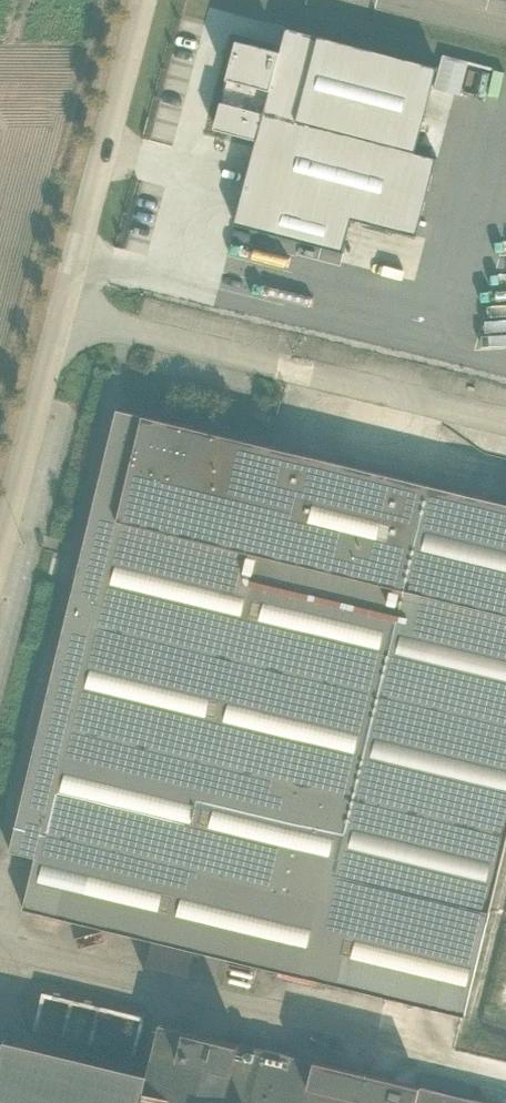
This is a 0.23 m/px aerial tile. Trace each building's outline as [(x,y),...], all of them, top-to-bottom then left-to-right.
[(354,219),(417,235),(436,158),(417,153),(440,69),(286,27),(279,53),(237,42),(215,128),(257,139),(234,225),(344,253),(354,219)] [(463,1016),(505,841),(505,505),(117,410),(10,851),(36,857),(23,909),(153,941),(146,966),(188,976),(194,950),(463,1016)] [(160,1024),(147,1074),(5,1040),(0,1062),(0,1102),(490,1102),(160,1024)]
